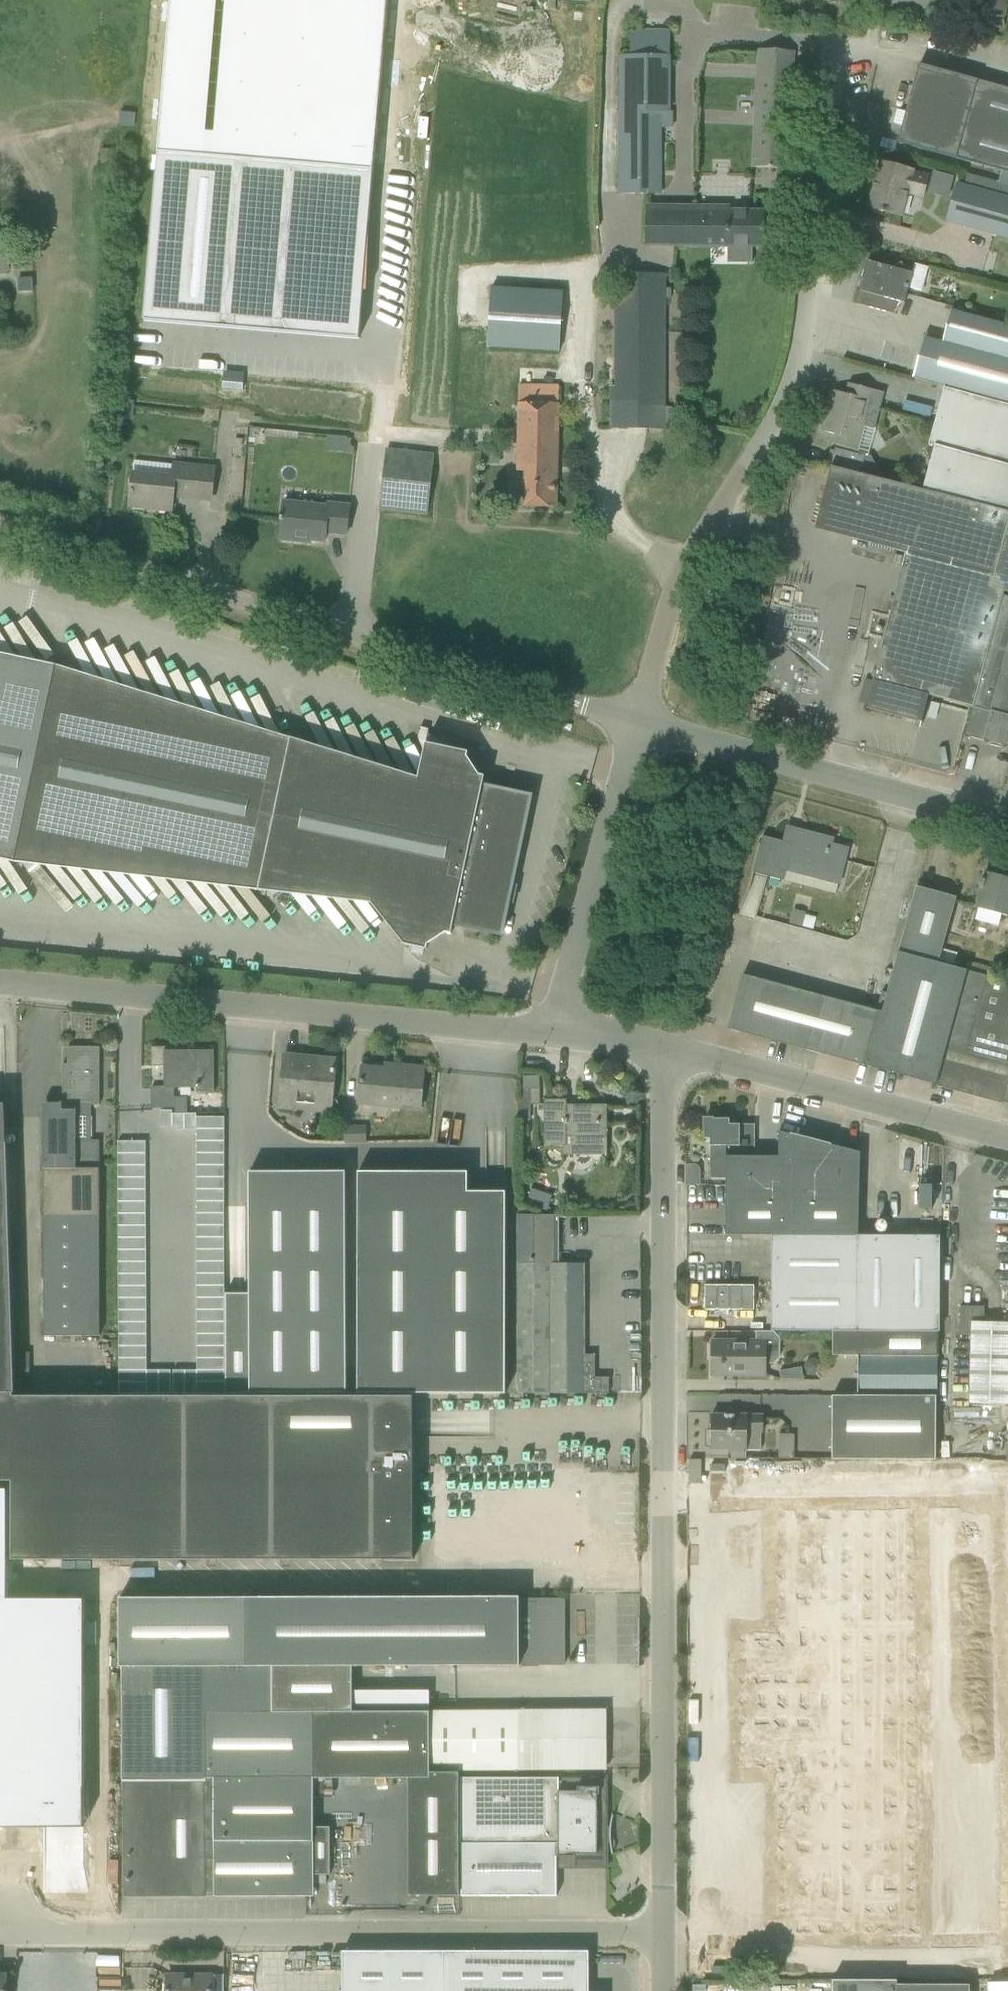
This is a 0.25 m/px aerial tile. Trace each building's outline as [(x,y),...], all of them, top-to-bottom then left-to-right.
[(145,318),(361,336),(389,0),(173,0),(145,318)] [(1005,0),(975,0),(975,15),(1005,16),(1005,0)] [(631,58),(617,58),(619,192),(662,195),(661,128),(661,112),(670,112),(669,29),(632,30),(631,58)] [(793,51),(773,50),(759,50),(754,168),(768,168),(788,169),(793,51)] [(919,65),(898,142),(1007,173),(1007,89),(919,65)] [(868,208),(887,213),(903,217),(908,195),(923,199),(928,179),(914,175),(915,171),(900,167),(881,162),(868,208)] [(958,184),(948,223),(1007,239),(1007,197),(958,184)] [(646,205),(646,210),(646,247),(764,247),(764,211),(703,210),(703,206),(646,205)] [(10,273),(8,243),(0,243),(0,273),(10,273)] [(855,304),(893,314),(900,302),(904,304),(908,288),(921,291),(927,267),(914,264),(912,273),(867,261),(861,281),(863,281),(858,303),(856,302),(855,304)] [(609,428),(664,428),(664,274),(615,274),(615,386),(609,386),(609,428)] [(31,277),(18,278),(18,291),(32,291),(31,277)] [(486,349),(559,353),(562,293),(489,289),(486,349)] [(913,380),(945,388),(1007,405),(1007,325),(953,310),(944,343),(924,338),(913,380)] [(832,391),(821,431),(835,435),(832,444),(851,449),(855,433),(862,435),(864,427),(874,430),(883,398),(884,393),(873,390),(848,384),(846,394),(832,391)] [(558,387),(538,386),(519,386),(517,469),(525,469),(524,506),(556,507),(558,387)] [(945,388),(929,446),(938,449),(936,457),(926,463),(931,473),(929,482),(927,488),(995,506),(1007,510),(1007,405),(945,388)] [(380,509),(427,515),(434,455),(386,450),(380,509)] [(173,496),(211,500),(214,467),(173,462),(173,465),(135,461),(133,471),(132,485),(130,505),(154,507),(153,509),(171,511),(173,496)] [(927,488),(832,463),(815,529),(906,552),(873,681),(874,682),(867,709),(921,722),(928,695),(969,706),(973,707),(973,708),(1002,596),(1003,596),(1004,592),(1006,583),(996,580),(1007,536),(1007,510),(995,506),(927,488)] [(921,466),(907,474),(913,484),(926,477),(921,466)] [(281,521),(279,539),(298,541),(298,538),(325,541),(326,532),(347,534),(350,506),(328,504),(328,507),(283,502),(282,517),(280,517),(280,521),(281,521)] [(996,580),(1006,583),(1004,592),(1007,593),(1007,536),(996,580)] [(973,707),(965,735),(964,736),(967,740),(970,738),(983,741),(986,746),(991,743),(1001,746),(1004,751),(1007,748),(1007,597),(1003,596),(1002,596),(973,708),(973,707)] [(686,635),(683,644),(693,647),(696,637),(686,635)] [(56,666),(0,654),(0,859),(13,862),(369,904),(404,945),(424,947),(452,930),(453,925),(502,936),(532,798),(492,789),(491,793),(483,791),(484,783),(469,752),(426,743),(417,779),(56,666)] [(753,873),(783,881),(787,862),(840,876),(847,850),(830,845),(832,840),(800,832),(799,836),(788,833),(789,829),(788,829),(784,842),(763,836),(753,873)] [(1006,882),(1007,878),(985,873),(983,880),(982,879),(979,888),(981,888),(976,907),(979,908),(976,919),(999,924),(1002,915),(1007,916),(1007,883),(1006,882)] [(899,952),(940,963),(957,899),(917,887),(910,909),(899,952)] [(793,910),(790,923),(803,926),(806,913),(793,910)] [(883,1013),(870,1067),(937,1085),(968,972),(939,964),(940,963),(899,952),(884,1013),(883,1013)] [(974,974),(1007,983),(1007,973),(977,965),(974,974)] [(974,974),(968,972),(937,1085),(959,1091),(970,1052),(991,1058),(981,1097),(1002,1103),(1007,1082),(1007,983),(974,974)] [(728,1029),(870,1067),(883,1013),(742,975),(728,1029)] [(62,1093),(62,1104),(45,1105),(43,1169),(44,1336),(100,1336),(99,1168),(99,1141),(91,1141),(91,1111),(76,1111),(62,1111),(62,1105),(99,1105),(99,1067),(99,1047),(67,1047),(67,1073),(62,1073),(62,1093)] [(151,1088),(151,1109),(164,1109),(173,1109),(173,1088),(198,1088),(198,1093),(213,1093),(213,1088),(213,1071),(213,1051),(165,1051),(165,1047),(151,1047),(151,1067),(165,1067),(166,1087),(151,1087),(151,1088)] [(332,1101),(334,1085),(335,1085),(335,1082),(334,1082),(336,1060),(313,1058),(312,1069),(300,1068),(301,1057),(284,1055),(280,1103),(302,1105),(303,1099),(317,1100),(316,1107),(329,1108),(329,1112),(330,1112),(331,1101),(332,1101)] [(420,1109),(424,1068),(396,1066),(395,1071),(362,1068),(359,1103),(420,1109)] [(519,1101),(518,1120),(529,1120),(529,1105),(538,1105),(538,1090),(538,1076),(522,1076),(523,1099),(519,1101)] [(546,1145),(544,1145),(544,1147),(564,1147),(564,1155),(606,1155),(606,1164),(606,1155),(606,1106),(578,1106),(578,1108),(567,1108),(566,1100),(544,1100),(544,1101),(546,1101),(546,1137),(546,1145)] [(13,1394),(15,1394),(7,1144),(6,1105),(0,1105),(0,1394),(13,1394)] [(160,1111),(160,1127),(172,1127),(172,1121),(172,1114),(172,1111),(160,1111)] [(172,1127),(172,1130),(184,1130),(184,1114),(172,1114),(172,1121),(172,1127)] [(184,1114),(184,1130),(196,1130),(196,1117),(196,1114),(184,1114)] [(196,1130),(196,1141),(224,1141),(224,1117),(196,1117),(196,1130)] [(772,1235),(858,1236),(860,1153),(779,1131),(778,1157),(755,1157),(755,1125),(730,1124),(730,1119),(704,1119),(704,1139),(710,1139),(710,1179),(726,1179),(726,1235),(772,1235)] [(365,1127),(346,1128),(346,1142),(365,1142),(365,1127)] [(118,1142),(118,1154),(146,1154),(146,1141),(118,1142)] [(196,1141),(196,1154),(224,1154),(224,1141),(196,1141)] [(118,1154),(118,1166),(146,1166),(146,1154),(118,1154)] [(196,1154),(196,1166),(224,1166),(224,1154),(196,1154)] [(118,1166),(118,1178),(146,1178),(146,1166),(118,1166)] [(196,1166),(196,1178),(224,1178),(224,1166),(196,1166)] [(225,1312),(226,1394),(347,1393),(345,1172),(250,1172),(249,1294),(249,1312),(225,1312)] [(468,1172),(358,1172),(358,1393),(505,1394),(506,1192),(468,1192),(468,1172)] [(118,1178),(118,1190),(146,1190),(146,1178),(118,1178)] [(196,1178),(196,1190),(224,1190),(224,1178),(196,1178)] [(530,1189),(526,1204),(535,1207),(540,1192),(530,1189)] [(118,1190),(118,1202),(146,1202),(146,1190),(118,1190)] [(196,1190),(196,1202),(224,1202),(224,1190),(196,1190)] [(118,1202),(118,1214),(146,1214),(146,1202),(118,1202)] [(196,1202),(196,1214),(225,1214),(224,1202),(196,1202)] [(118,1214),(118,1226),(146,1226),(146,1214),(118,1214)] [(196,1214),(196,1226),(225,1226),(225,1214),(196,1214)] [(566,1216),(518,1216),(518,1394),(609,1394),(609,1378),(595,1378),(595,1355),(583,1355),(583,1265),(558,1265),(558,1217),(566,1217),(566,1216)] [(118,1226),(118,1238),(146,1238),(146,1226),(118,1226)] [(772,1235),(772,1283),(857,1284),(858,1236),(772,1235)] [(856,1332),(938,1332),(940,1332),(940,1258),(940,1238),(858,1236),(857,1284),(856,1332)] [(118,1238),(118,1250),(146,1250),(146,1238),(118,1238)] [(118,1250),(118,1262),(146,1262),(146,1250),(118,1250)] [(118,1262),(118,1274),(146,1274),(146,1262),(118,1262)] [(118,1274),(118,1286),(146,1286),(146,1274),(118,1274)] [(196,1274),(196,1286),(225,1286),(225,1274),(196,1274)] [(772,1331),(774,1331),(835,1332),(856,1332),(857,1284),(772,1283),(772,1331)] [(704,1285),(704,1310),(754,1310),(754,1285),(704,1285)] [(118,1286),(118,1298),(146,1298),(146,1286),(118,1286)] [(196,1286),(196,1298),(225,1298),(225,1286),(196,1286)] [(118,1298),(118,1310),(146,1310),(146,1298),(118,1298)] [(196,1298),(196,1310),(225,1310),(225,1298),(196,1298)] [(960,1327),(960,1336),(972,1336),(971,1404),(1007,1404),(1007,1324),(984,1323),(984,1307),(960,1307),(960,1327)] [(118,1310),(118,1322),(146,1322),(146,1310),(118,1310)] [(196,1310),(196,1322),(225,1322),(225,1310),(196,1310)] [(118,1322),(118,1334),(146,1334),(146,1322),(118,1322)] [(196,1322),(197,1334),(225,1334),(225,1322),(196,1322)] [(774,1331),(772,1331),(759,1331),(758,1341),(712,1341),(712,1346),(709,1346),(709,1358),(712,1358),(712,1375),(766,1375),(766,1365),(774,1364),(781,1358),(781,1338),(774,1331)] [(938,1332),(856,1332),(835,1332),(834,1356),(858,1356),(857,1396),(936,1396),(937,1396),(938,1356),(938,1332)] [(118,1334),(118,1346),(146,1346),(146,1334),(118,1334)] [(197,1334),(197,1346),(225,1346),(225,1334),(197,1334)] [(118,1346),(119,1359),(146,1359),(146,1346),(118,1346)] [(197,1346),(197,1358),(225,1358),(225,1346),(197,1346)] [(197,1370),(197,1382),(225,1382),(225,1358),(197,1358),(197,1370)] [(119,1359),(119,1383),(146,1383),(146,1371),(146,1359),(119,1359)] [(807,1362),(805,1368),(808,1374),(814,1376),(820,1373),(822,1367),(819,1361),(813,1359),(807,1362)] [(804,1379),(802,1367),(780,1371),(781,1380),(804,1379)] [(158,1371),(158,1394),(170,1394),(170,1370),(158,1371)] [(172,1370),(172,1394),(185,1394),(185,1370),(172,1370)] [(185,1370),(185,1394),(225,1394),(225,1382),(197,1382),(197,1370),(185,1370)] [(119,1383),(119,1394),(158,1394),(158,1371),(146,1371),(146,1383),(119,1383)] [(0,1394),(0,1481),(12,1481),(13,1560),(83,1560),(413,1560),(413,1396),(13,1396),(13,1394),(0,1394)] [(936,1396),(857,1396),(832,1396),(832,1460),(936,1460),(936,1396)] [(746,1450),(760,1450),(760,1432),(763,1432),(763,1416),(747,1416),(747,1415),(731,1415),(711,1415),(711,1431),(707,1432),(707,1445),(711,1446),(711,1448),(729,1448),(729,1450),(731,1451),(731,1459),(746,1459),(746,1450)] [(778,1459),(794,1459),(794,1447),(778,1447),(778,1459)] [(559,1569),(581,1569),(581,1469),(436,1469),(436,1560),(481,1560),(481,1554),(559,1554),(559,1569)] [(83,1824),(83,1560),(13,1560),(12,1481),(0,1481),(0,1824),(83,1824)] [(740,1638),(741,1766),(780,1766),(781,1932),(911,1931),(910,1514),(780,1514),(780,1638),(740,1638)] [(743,1580),(744,1612),(760,1612),(758,1580),(743,1580)] [(564,1665),(565,1599),(522,1599),(522,1597),(119,1596),(119,1663),(122,1663),(273,1664),(521,1666),(521,1664),(564,1665)] [(122,1663),(122,1782),(123,1782),(206,1781),(206,1712),(273,1712),(273,1664),(122,1663)] [(432,1711),(432,1771),(460,1771),(606,1772),(606,1710),(432,1711)] [(460,1771),(432,1771),(430,1771),(429,1711),(273,1712),(206,1712),(206,1781),(123,1782),(124,1877),(124,1897),(206,1897),(206,1895),(214,1896),(314,1896),(314,1888),(330,1888),(330,1840),(314,1840),(314,1778),(410,1778),(410,1895),(460,1895),(460,1771)] [(557,1896),(557,1867),(606,1867),(606,1843),(609,1843),(609,1842),(606,1842),(606,1827),(609,1827),(609,1826),(606,1826),(606,1778),(461,1778),(461,1843),(463,1896),(557,1896)] [(344,1990),(586,1990),(586,1955),(446,1955),(344,1954),(344,1990)] [(211,1975),(167,1975),(167,1990),(211,1990),(211,1975)] [(897,1979),(832,1979),(832,1990),(897,1990),(897,1979)] [(897,1979),(897,1990),(966,1990),(966,1980),(897,1979)] [(989,1983),(989,1990),(1007,1990),(1007,1983),(989,1983)]
